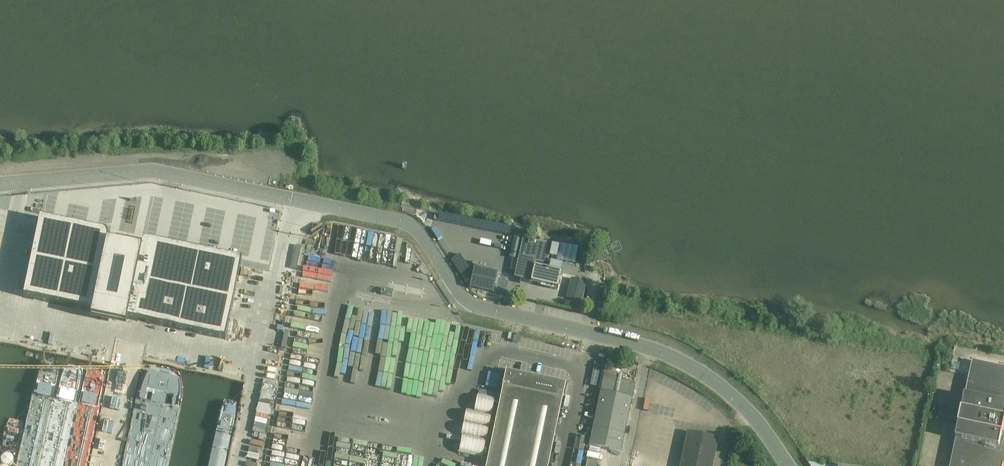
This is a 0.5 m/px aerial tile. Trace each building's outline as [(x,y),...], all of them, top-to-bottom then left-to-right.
[(39,218),(23,297),(92,312),(93,309),(127,316),(126,319),(127,319),(224,339),(241,261),(171,246),(149,241),(148,241),(147,241),(146,241),(145,242),(144,242),(144,243),(143,243),(142,244),(142,245),(141,246),(141,249),(107,242),(108,239),(108,238),(108,237),(107,236),(107,235),(107,234),(106,233),(105,233),(104,232),(39,218)] [(514,237),(509,258),(518,260),(522,239),(514,237)] [(556,259),(559,247),(522,239),(518,260),(514,278),(530,282),(530,283),(558,289),(561,272),(549,269),(534,266),(535,263),(547,265),(548,257),(551,258),(554,258),(556,259)] [(474,268),(469,288),(493,293),(497,274),(474,268)] [(571,279),(566,299),(572,300),(570,310),(579,312),(581,302),(582,302),(586,284),(586,283),(585,282),(572,279),(571,279)] [(277,329),(273,349),(282,351),(286,331),(277,329)] [(950,465),(1003,465),(1003,464),(1003,434),(1003,431),(1003,368),(973,361),(950,465)] [(486,465),(548,465),(561,400),(562,401),(566,384),(557,382),(557,380),(534,375),(534,377),(506,372),(486,465)] [(619,375),(604,372),(600,391),(614,394),(618,380),(619,375)] [(618,396),(618,395),(618,394),(621,380),(622,375),(619,374),(619,375),(618,380),(614,394),(614,395),(600,392),(600,393),(600,394),(589,445),(589,446),(620,452),(621,452),(620,452),(631,400),(632,400),(632,399),(618,396)] [(618,394),(618,395),(632,398),(635,383),(621,380),(618,394)] [(718,439),(686,433),(679,465),(712,465),(718,439)]
